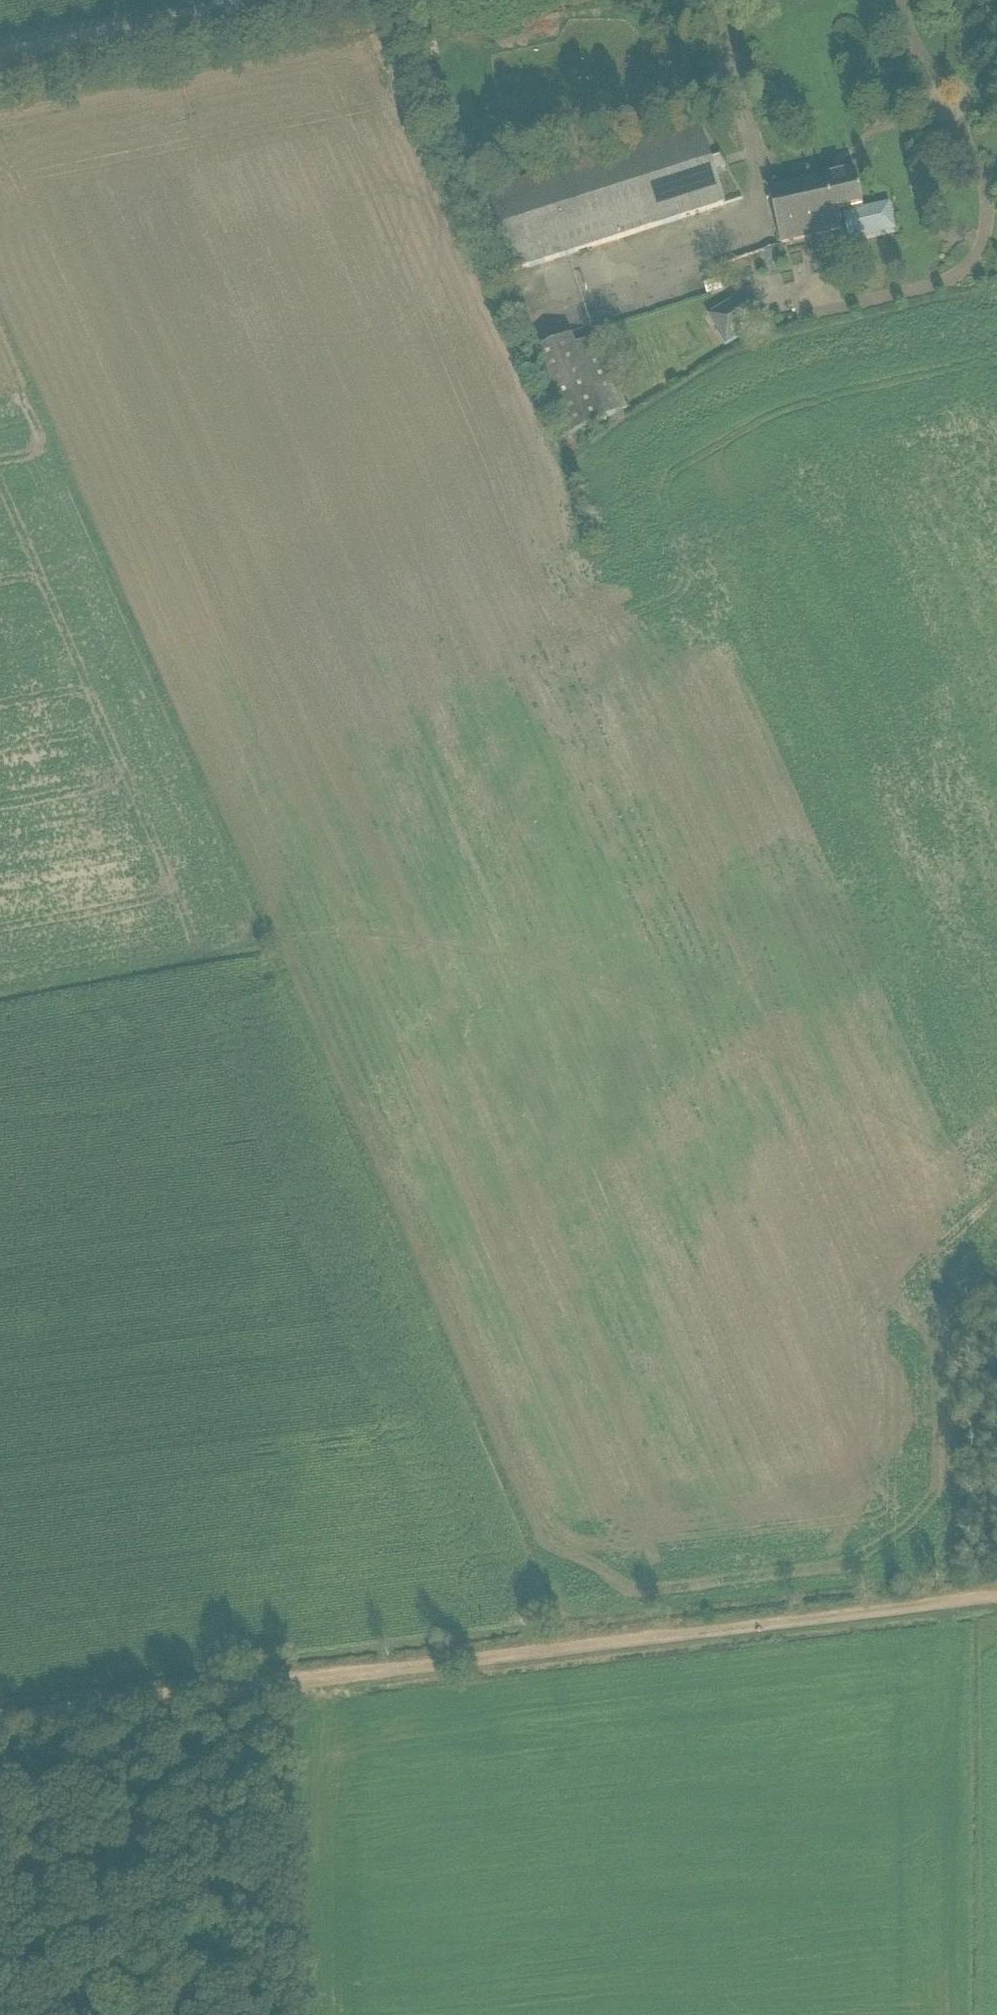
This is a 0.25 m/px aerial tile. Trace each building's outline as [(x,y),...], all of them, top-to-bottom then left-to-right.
[(699,128),(489,195),(514,273),(724,206),(714,175),(710,163),(699,128)] [(720,160),(710,163),(714,175),(726,171),(720,160)] [(768,192),(781,245),(842,230),(846,229),(848,238),(884,230),(883,225),(882,219),(879,207),(874,208),(863,211),(862,207),(863,207),(854,171),(768,192)] [(708,316),(727,346),(766,320),(749,291),(708,316)] [(534,353),(565,433),(628,408),(598,338),(576,347),(573,338),(534,353)]
